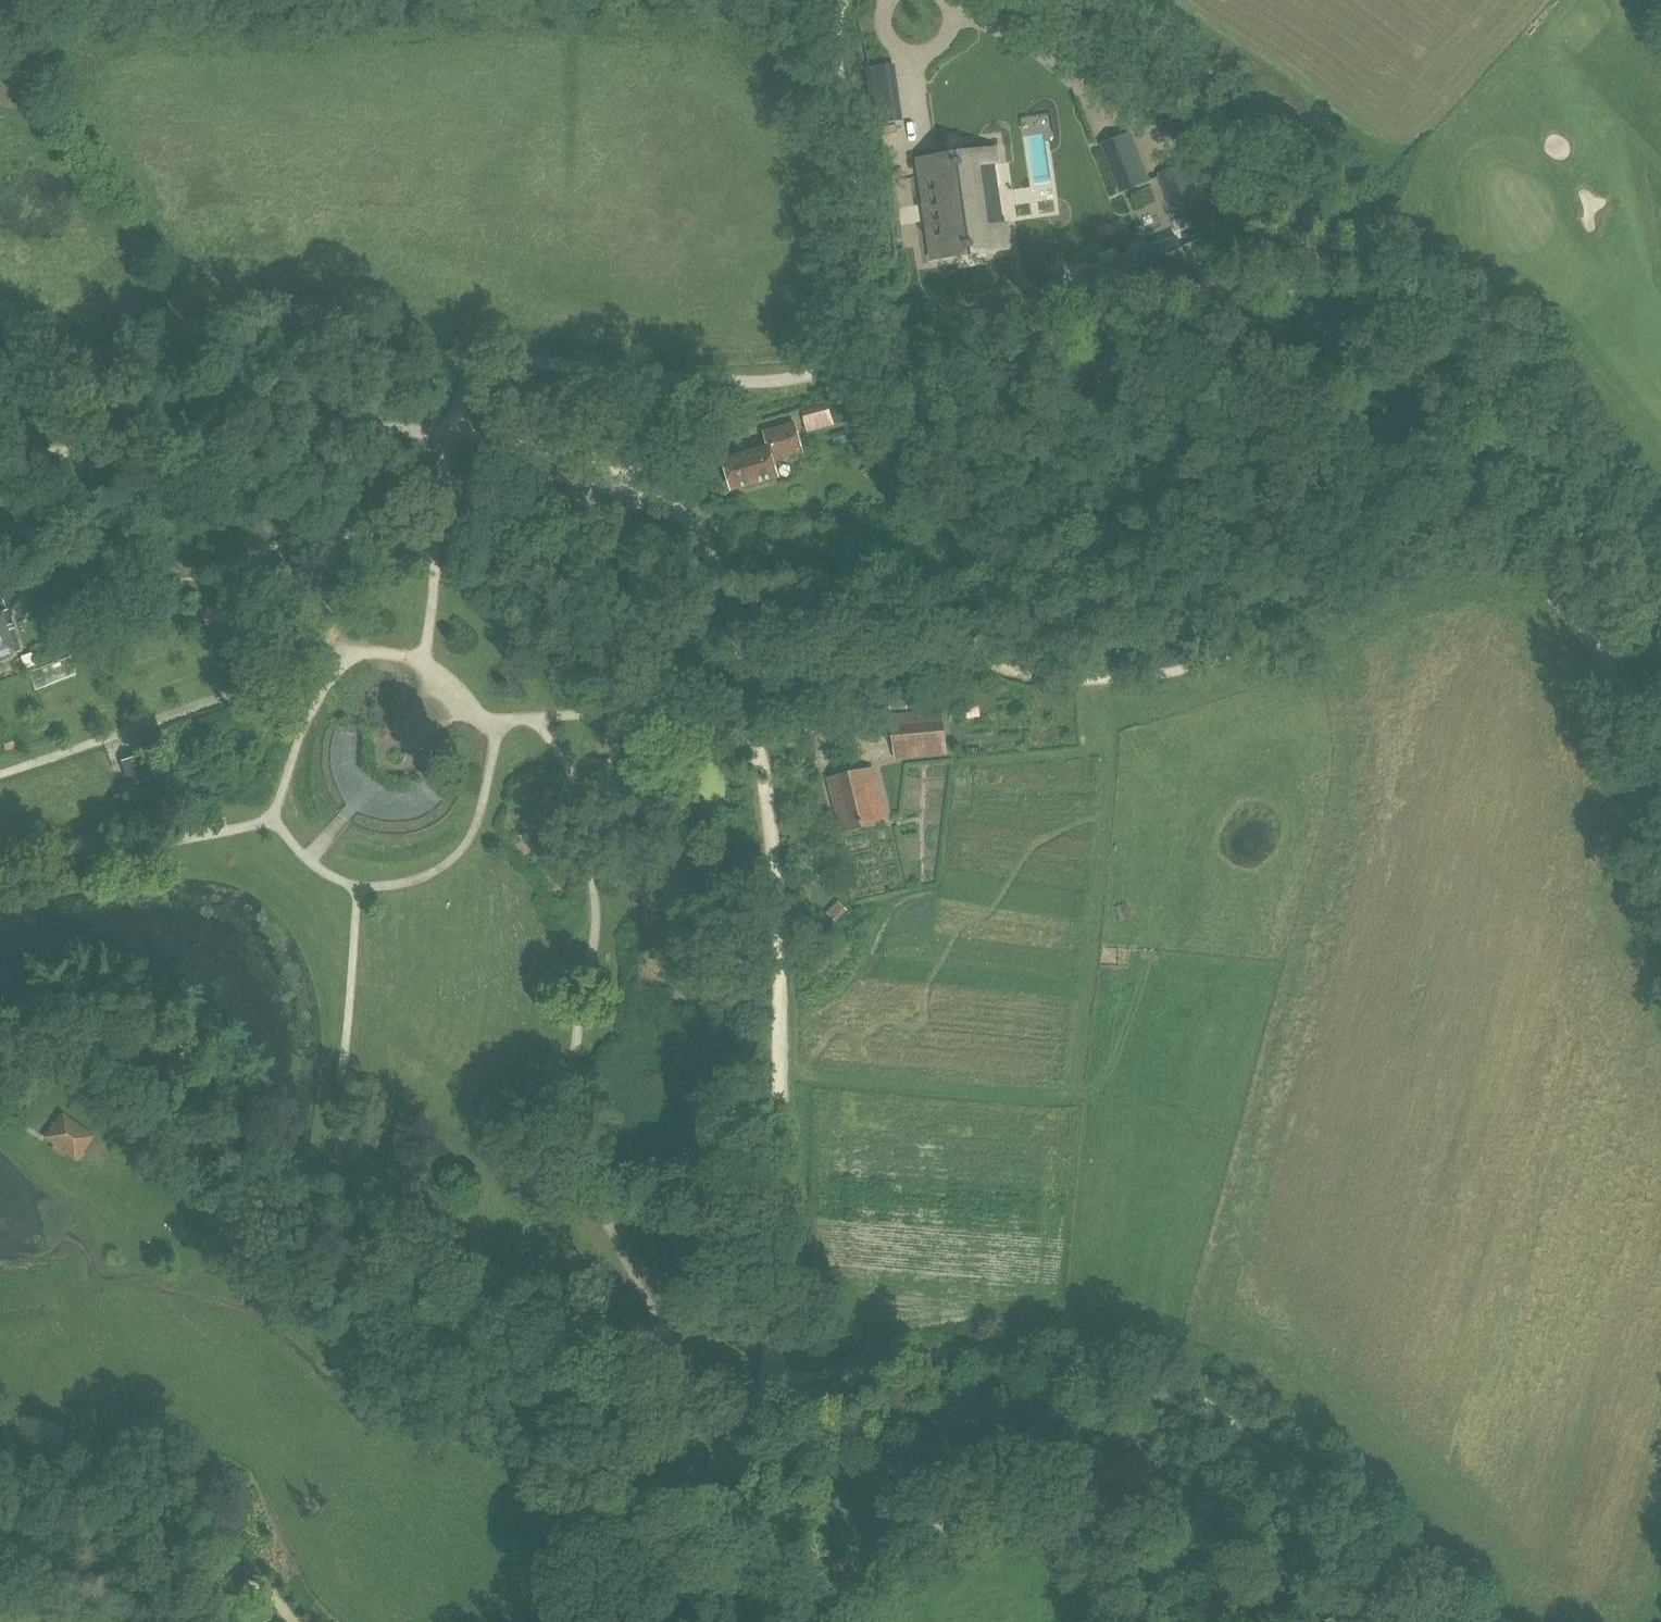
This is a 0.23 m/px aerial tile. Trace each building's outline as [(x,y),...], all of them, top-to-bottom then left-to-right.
[(1132,132),(1100,144),(1120,193),(1151,181),(1132,132)] [(921,161),(924,185),(925,188),(920,188),(922,204),(927,203),(935,256),(1008,245),(994,151),(921,161)] [(1189,161),(1158,174),(1173,209),(1203,197),(1189,161)] [(1178,236),(1075,276),(1088,307),(1190,267),(1189,263),(1197,259),(1191,244),(1182,247),(1178,236)] [(724,458),(732,490),(778,477),(774,461),(803,453),(794,422),(765,430),(769,445),(724,458)] [(847,440),(846,435),(845,430),(832,434),(834,444),(847,440)] [(20,650),(7,610),(0,613),(0,657),(20,650)] [(22,655),(28,671),(36,668),(30,652),(22,655)] [(76,674),(70,656),(29,672),(35,689),(76,674)] [(967,708),(968,717),(979,715),(978,706),(967,708)] [(946,751),(942,710),(891,715),(895,756),(946,751)] [(138,755),(121,762),(130,785),(147,779),(138,755)] [(886,820),(873,768),(828,779),(841,831),(886,820)] [(813,859),(819,853),(813,848),(808,854),(813,859)] [(815,871),(820,881),(830,876),(825,866),(815,871)] [(838,900),(827,913),(837,922),(848,909),(838,900)] [(62,1116),(47,1137),(75,1157),(90,1136),(62,1116)]
